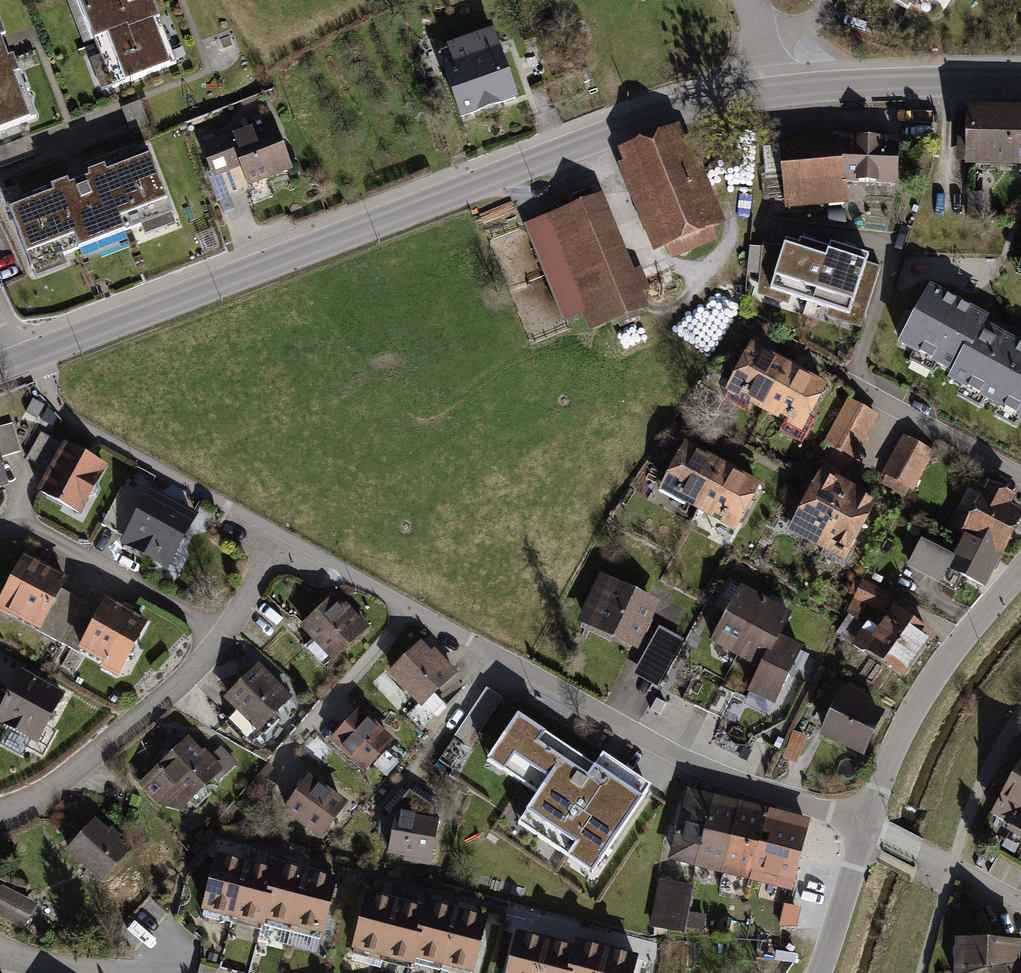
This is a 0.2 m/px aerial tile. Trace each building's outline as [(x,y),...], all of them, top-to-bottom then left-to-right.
[(151,0),(81,0),(116,88),(176,64),(151,0)] [(35,116),(0,25),(0,129),(35,116)] [(495,30),(437,50),(461,117),(519,96),(495,30)] [(140,101),(121,109),(129,130),(148,123),(140,101)] [(968,103),(967,165),(1020,166),(1020,104),(968,103)] [(273,117),(199,145),(219,199),(293,172),(273,117)] [(683,119),(613,148),(656,250),(669,245),(675,258),(721,239),(715,226),(725,222),(683,119)] [(843,135),(781,139),(786,208),(847,204),(846,182),(843,135)] [(899,135),(843,135),(846,182),(899,182),(899,135)] [(149,148),(7,203),(31,266),(174,211),(149,148)] [(601,195),(524,226),(562,320),(580,313),(587,331),(647,307),(601,195)] [(818,299),(833,248),(802,239),(800,245),(786,241),(784,248),(764,242),(753,280),(818,299)] [(869,314),(882,270),(867,265),(870,254),(834,243),(833,248),(818,299),(869,314)] [(935,285),(905,343),(960,371),(957,378),(1020,411),(1020,338),(992,323),(995,316),(935,285)] [(762,411),(789,361),(751,341),(724,391),(762,411)] [(800,431),(827,381),(789,361),(762,411),(800,431)] [(878,417),(847,401),(825,445),(855,461),(878,417)] [(11,422),(0,425),(0,491),(11,488),(3,461),(21,455),(11,422)] [(108,467),(39,432),(25,458),(45,468),(33,493),(81,518),(108,467)] [(934,454),(903,438),(883,476),(914,492),(934,454)] [(724,463),(686,443),(661,492),(699,512),(724,463)] [(763,483),(724,463),(699,512),(737,532),(763,483)] [(814,545),(849,482),(820,467),(786,530),(814,545)] [(843,561),(877,498),(849,482),(814,545),(843,561)] [(991,482),(965,534),(1004,554),(1020,521),(1020,511),(1013,507),(1019,496),(991,482)] [(140,504),(125,496),(108,527),(126,536),(119,549),(175,580),(189,554),(177,548),(199,509),(151,483),(140,504)] [(988,586),(1004,554),(965,534),(948,566),(988,586)] [(26,553),(0,598),(0,613),(62,644),(81,602),(63,591),(71,578),(26,553)] [(658,602),(599,575),(577,623),(636,650),(658,602)] [(889,594),(864,584),(857,602),(883,612),(889,594)] [(734,653),(763,599),(739,586),(710,640),(734,653)] [(364,627),(333,596),(297,632),(328,663),(364,627)] [(98,612),(85,604),(62,644),(119,677),(149,624),(106,599),(98,612)] [(763,599),(734,653),(760,667),(778,636),(790,614),(763,599)] [(939,633),(895,605),(879,629),(868,621),(851,647),(906,683),(939,633)] [(682,637),(657,626),(634,676),(660,687),(682,637)] [(778,636),(760,667),(747,691),(771,704),(802,649),(778,636)] [(451,675),(420,642),(386,673),(415,703),(402,715),(420,734),(445,711),(430,695),(451,675)] [(2,658),(0,663),(0,691),(7,694),(0,708),(0,728),(36,747),(65,691),(2,658)] [(294,696),(255,663),(226,699),(236,707),(223,722),(252,746),(294,696)] [(888,708),(844,687),(820,737),(864,758),(888,708)] [(486,689),(455,733),(472,745),(503,701),(486,689)] [(396,739),(360,707),(329,743),(365,774),(396,739)] [(595,771),(510,715),(479,762),(534,798),(516,826),(594,878),(651,793),(602,761),(595,771)] [(208,753),(191,736),(137,782),(163,808),(178,808),(232,762),(217,748),(208,753)] [(993,817),(1020,832),(1020,767),(993,817)] [(350,802),(311,772),(284,807),(323,837),(350,802)] [(390,811),(391,858),(431,865),(440,819),(432,817),(437,804),(412,790),(390,811)] [(695,867),(711,797),(684,790),(667,860),(695,867)] [(723,873),(739,803),(711,797),(695,867),(723,873)] [(751,879),(767,810),(739,803),(723,873),(751,879)] [(827,827),(780,815),(764,879),(810,891),(827,827)] [(129,852),(94,817),(65,847),(100,881),(129,852)] [(231,919),(247,858),(216,850),(200,911),(231,919)] [(262,916),(275,865),(247,858),(231,919),(259,926),(262,916)] [(289,923),(303,868),(276,861),(275,865),(262,916),(289,923)] [(303,868),(289,923),(319,931),(334,876),(303,868)] [(694,889),(656,880),(649,906),(627,900),(620,927),(646,934),(649,923),(683,932),(694,889)] [(22,928),(35,903),(0,886),(0,917),(22,928)] [(380,958),(394,902),(364,895),(351,950),(380,958)] [(394,902),(380,958),(411,965),(413,957),(424,909),(394,902)] [(442,964),(456,909),(426,902),(424,909),(413,957),(442,964)] [(456,909),(442,964),(472,972),(486,917),(456,909)] [(546,938),(517,931),(506,972),(538,972),(546,938)] [(956,936),(956,972),(1020,972),(1020,941),(956,936)] [(538,972),(571,972),(578,946),(546,938),(538,972)] [(608,948),(579,941),(578,946),(571,972),(602,972),(608,948)] [(602,972),(633,972),(637,955),(608,948),(602,972)]
